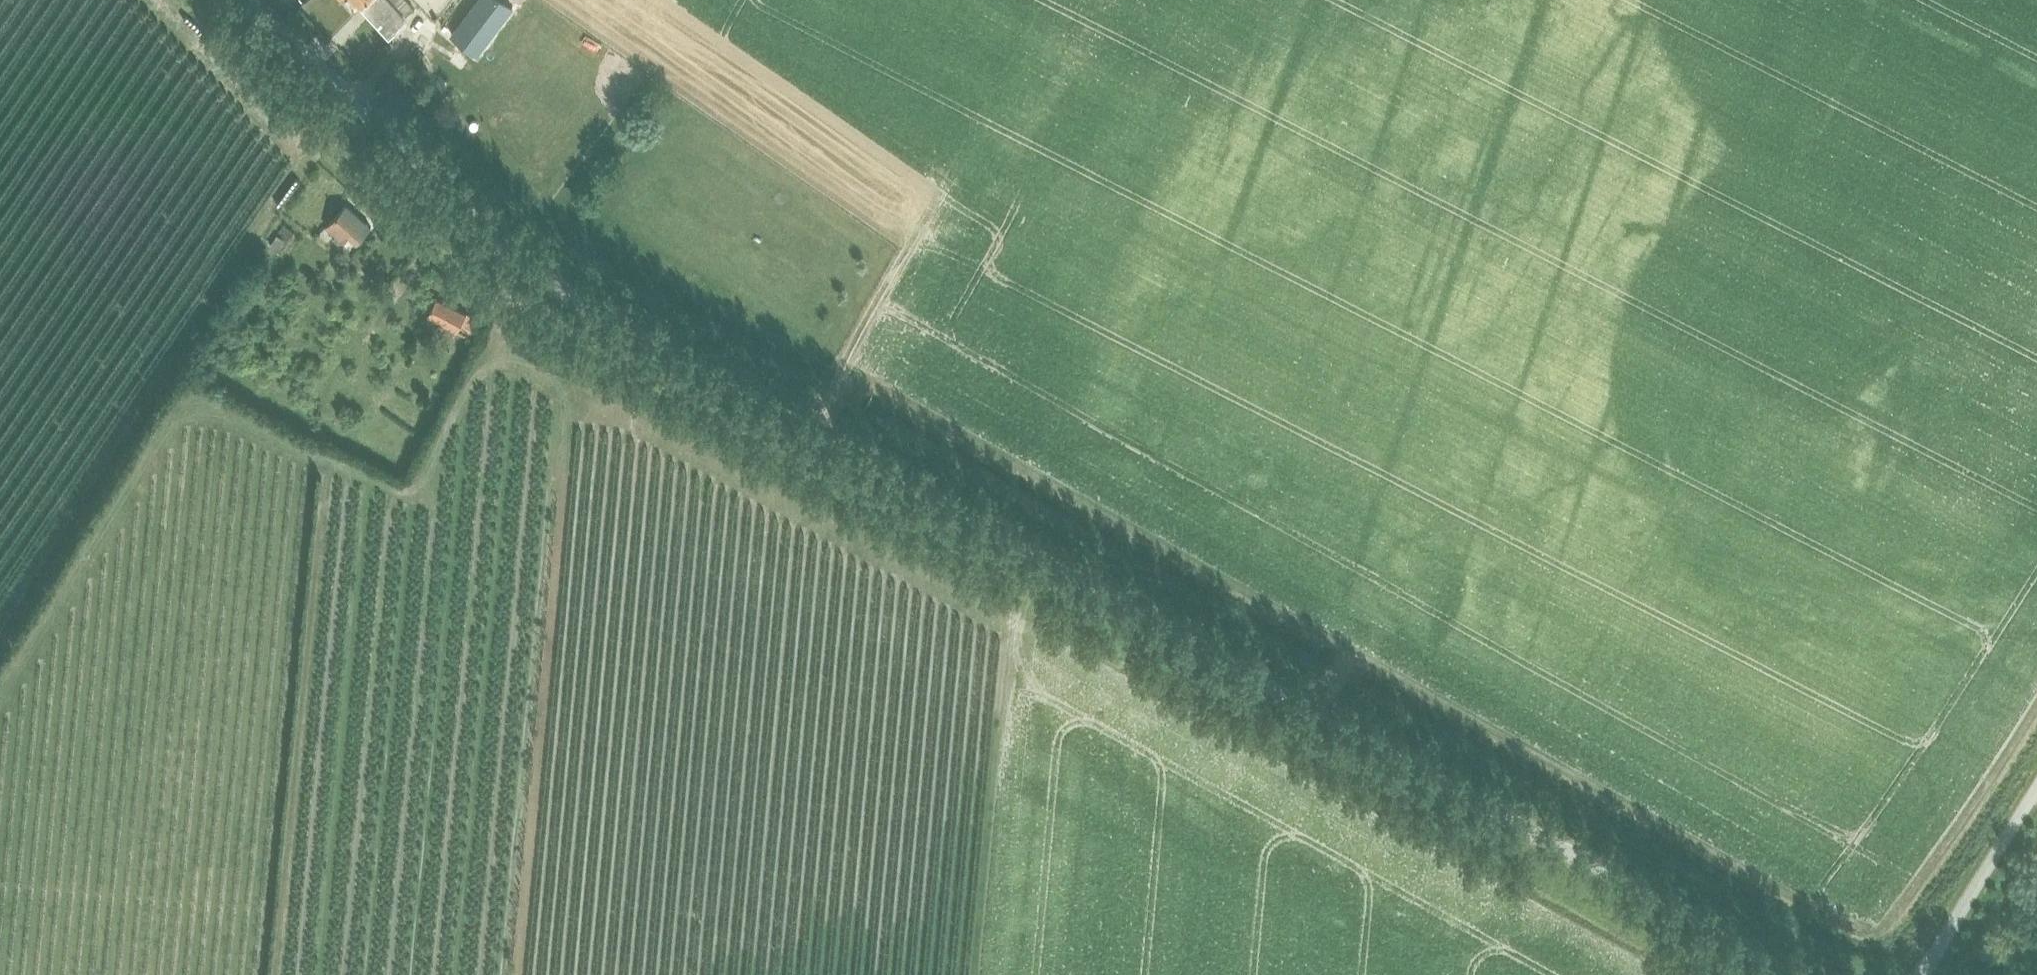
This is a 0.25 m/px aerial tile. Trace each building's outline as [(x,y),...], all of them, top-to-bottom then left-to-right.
[(389,35),(397,28),(402,20),(414,10),(405,0),(358,0),(389,35)] [(451,36),(477,55),(513,7),(503,0),(477,0),(451,36)] [(345,203),(325,225),(340,238),(338,240),(343,245),(351,235),(357,241),(370,226),(345,203)] [(283,228),(269,248),(279,255),(293,235),(283,228)] [(468,336),(476,319),(435,299),(426,316),(468,336)]
